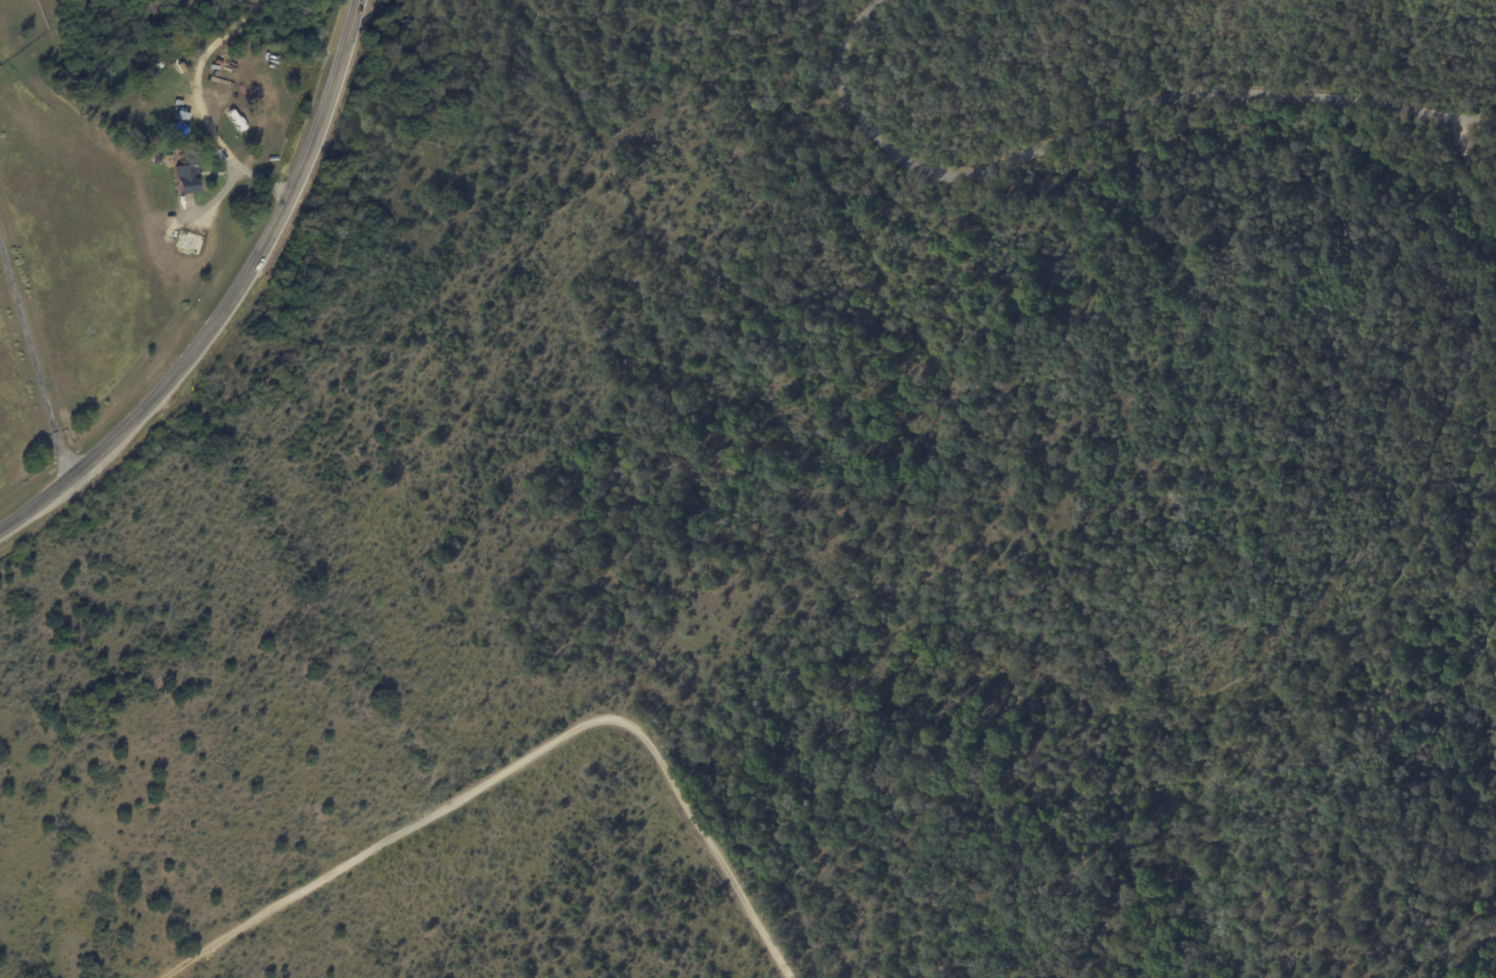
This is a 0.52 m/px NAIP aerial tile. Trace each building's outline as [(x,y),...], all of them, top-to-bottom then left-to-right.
[(180,194),(199,191),(193,163),(175,167),(180,194)]
